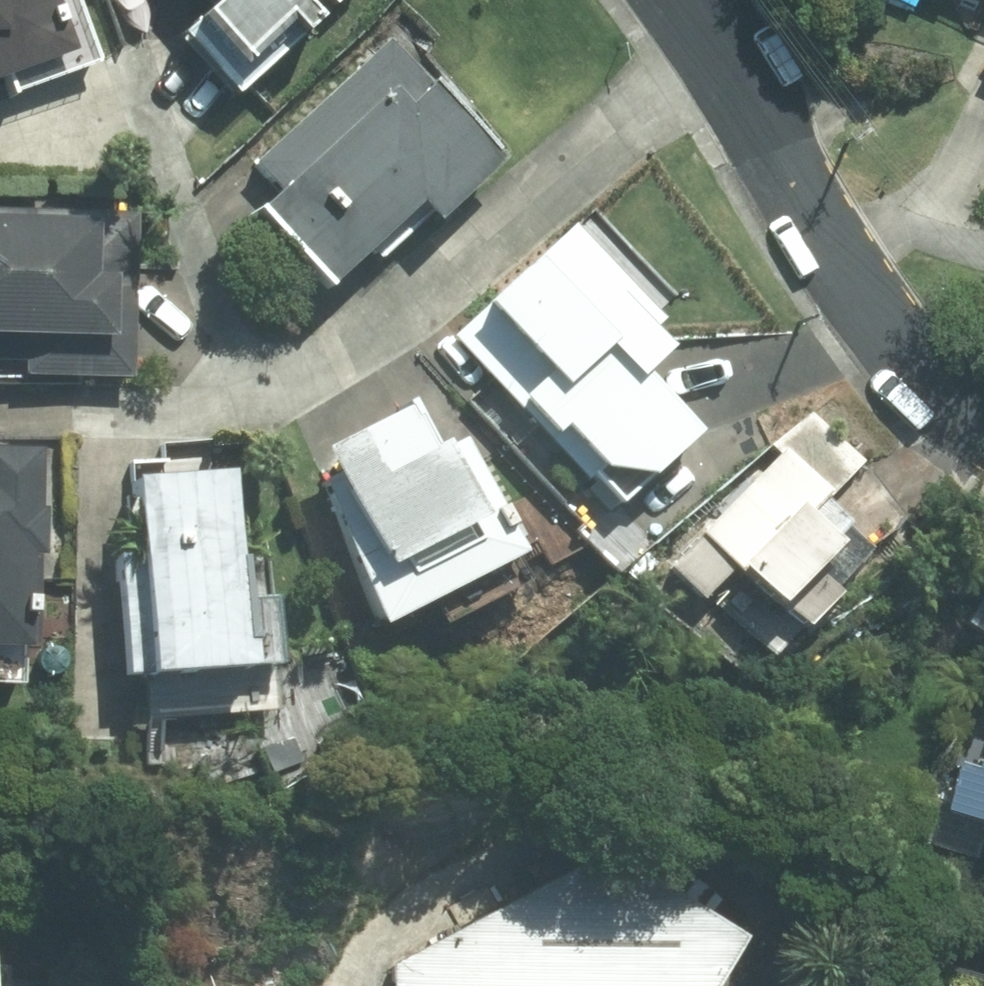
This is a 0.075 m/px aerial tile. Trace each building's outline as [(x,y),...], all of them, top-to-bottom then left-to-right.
[(83,59),(60,0),(0,0),(0,90),(83,59)] [(171,21),(212,66),(262,20),(278,38),(318,0),(194,0),(171,21)] [(264,187),(235,213),(302,286),(351,241),(364,255),(480,151),(380,42),(244,165),(264,187)] [(0,211),(0,357),(10,357),(10,376),(118,378),(121,213),(0,211)] [(467,313),(444,335),(605,503),(675,436),(617,376),(650,345),(634,329),(649,316),(561,224),(520,263),(512,254),(459,305),(467,313)] [(355,630),(505,552),(451,439),(424,452),(418,443),(410,447),(388,405),(299,452),(314,479),(308,482),(355,630)] [(812,423),(658,568),(686,597),(714,571),(747,606),(794,562),(836,522),(814,500),(852,464),(812,423)] [(13,647),(17,453),(0,452),(0,646),(13,647)] [(212,562),(209,478),(109,482),(112,556),(95,557),(100,677),(256,671),(253,602),(226,604),(225,561),(212,562)] [(953,850),(983,859),(983,744),(953,850)] [(408,985),(661,985),(729,884),(677,815),(507,811),(373,896),(373,925),(409,941),(408,985)] [(75,948),(74,985),(244,985),(244,952),(75,948)]
